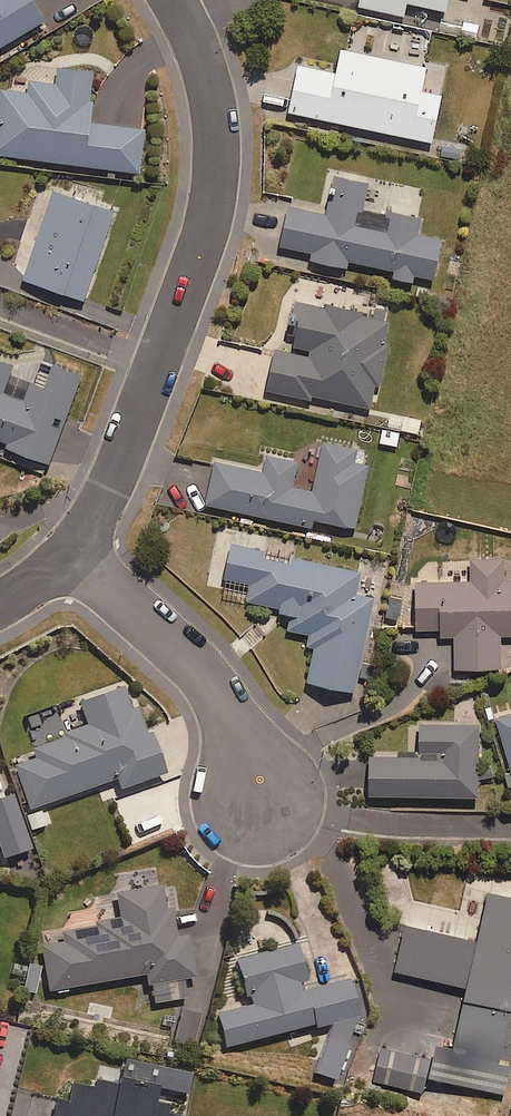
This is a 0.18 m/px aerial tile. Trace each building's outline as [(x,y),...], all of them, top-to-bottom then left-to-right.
[(47,14),(37,0),(0,0),(0,46),(47,14)] [(358,4),(403,14),(406,0),(444,8),(446,0),(359,0),(358,4)] [(476,39),(479,23),(440,17),(438,33),(476,39)] [(421,89),(426,66),(340,48),(335,72),(298,64),(288,110),(431,140),(441,94),(421,89)] [(93,71),(34,64),(30,92),(1,88),(0,100),(0,153),(139,170),(144,128),(86,121),(93,71)] [(394,269),(392,276),(414,280),(416,274),(433,278),(441,238),(417,233),(421,216),(388,208),(387,214),(362,209),(368,180),(332,172),(323,211),(289,203),(280,244),(312,251),(311,258),(346,265),(348,259),(394,269)] [(83,298),(114,210),(52,189),(38,232),(22,277),(83,298)] [(370,406),(375,383),(380,384),(388,344),(384,343),(389,320),(360,315),(361,311),(297,299),(290,331),(296,333),(294,343),(311,346),(309,355),(275,348),(267,389),(309,397),(310,394),(370,406)] [(14,360),(0,355),(0,440),(50,458),(82,372),(54,362),(45,385),(31,379),(24,398),(3,390),(14,360)] [(313,517),(355,526),(369,460),(355,457),(357,447),(324,440),(313,490),(292,485),(297,460),(266,453),(262,471),(215,460),(206,503),(311,525),(313,517)] [(356,592),(360,570),(231,542),(224,576),(250,581),(246,599),(292,609),(288,628),(308,632),(305,643),(316,645),(308,680),(354,690),(374,596),(356,592)] [(504,582),(504,558),(471,558),(471,580),(416,580),(416,629),(441,628),(441,637),(455,637),(455,667),(501,666),(501,634),(510,634),(510,582),(504,582)] [(32,756),(12,763),(29,809),(35,827),(48,823),(41,804),(116,777),(120,788),(165,772),(150,732),(146,733),(136,706),(130,709),(121,685),(77,701),(87,729),(30,749),(32,756)] [(495,716),(510,771),(510,711),(495,716)] [(478,795),(479,723),(420,722),(420,755),(370,754),(369,794),(478,795)] [(62,924),(37,928),(39,935),(50,992),(145,973),(151,1003),(186,997),(182,979),(195,976),(187,935),(176,937),(170,907),(165,908),(160,884),(114,893),(119,919),(63,930),(62,924)] [(397,970),(467,986),(454,1046),(438,1042),(430,1076),(504,1093),(510,1065),(498,1062),(510,1005),(510,896),(488,891),(477,939),(407,923),(397,970)] [(306,981),(296,942),(235,958),(244,990),(250,988),(252,998),(215,1008),(225,1047),(331,1019),(322,1054),(346,1047),(358,1014),(348,978),(302,990),(300,982),(306,981)] [(35,993),(40,966),(28,964),(23,990),(35,993)] [(193,1045),(199,1013),(180,1010),(174,1042),(193,1045)] [(422,1093),(425,1081),(430,1059),(382,1047),(374,1081),(422,1093)] [(164,1112),(165,1103),(153,1101),(156,1087),(186,1093),(190,1072),(125,1059),(120,1085),(94,1079),(93,1086),(72,1082),(68,1101),(55,1098),(52,1115),(182,1115),(164,1112)] [(425,1081),(422,1093),(420,1103),(446,1109),(451,1088),(425,1081)]
